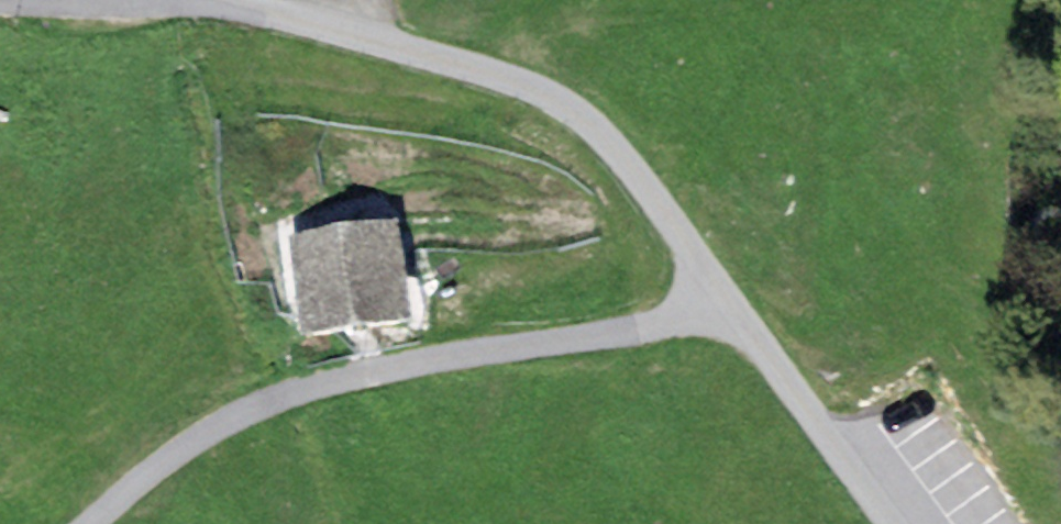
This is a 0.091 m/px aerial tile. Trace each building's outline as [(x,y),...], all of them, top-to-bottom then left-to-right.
[(398,218),(293,230),(306,335),(411,323),(398,218)]
